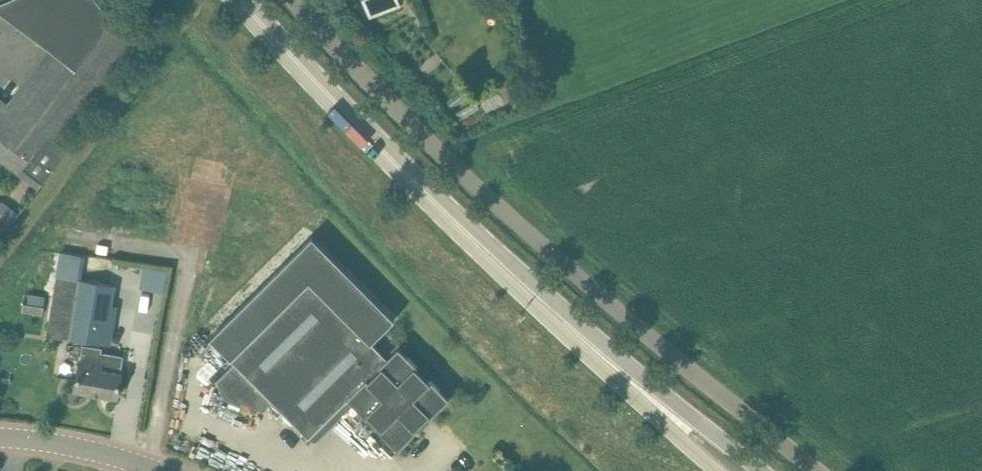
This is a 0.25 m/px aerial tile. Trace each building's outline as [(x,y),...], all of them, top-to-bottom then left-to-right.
[(19,173),(39,188),(67,150),(57,143),(132,43),(98,0),(6,0),(0,3),(0,12),(50,50),(8,104),(0,98),(0,159),(19,173)] [(370,18),(402,7),(399,0),(363,0),(370,18)] [(2,200),(0,201),(0,240),(12,224),(20,213),(2,200)] [(241,405),(259,387),(309,438),(348,398),(366,417),(369,414),(381,427),(379,429),(398,449),(417,430),(415,427),(427,415),(430,417),(449,398),(430,379),(428,381),(415,369),(418,366),(399,347),(388,358),(372,342),(395,320),(312,236),(210,338),(235,363),(217,381),(224,398),(241,405)] [(71,271),(72,251),(59,251),(59,271),(71,271)] [(56,275),(46,336),(67,339),(84,342),(102,345),(113,285),(77,279),(70,277),(56,275)] [(117,398),(120,378),(121,373),(123,357),(100,353),(101,348),(83,345),(75,391),(117,398)]
